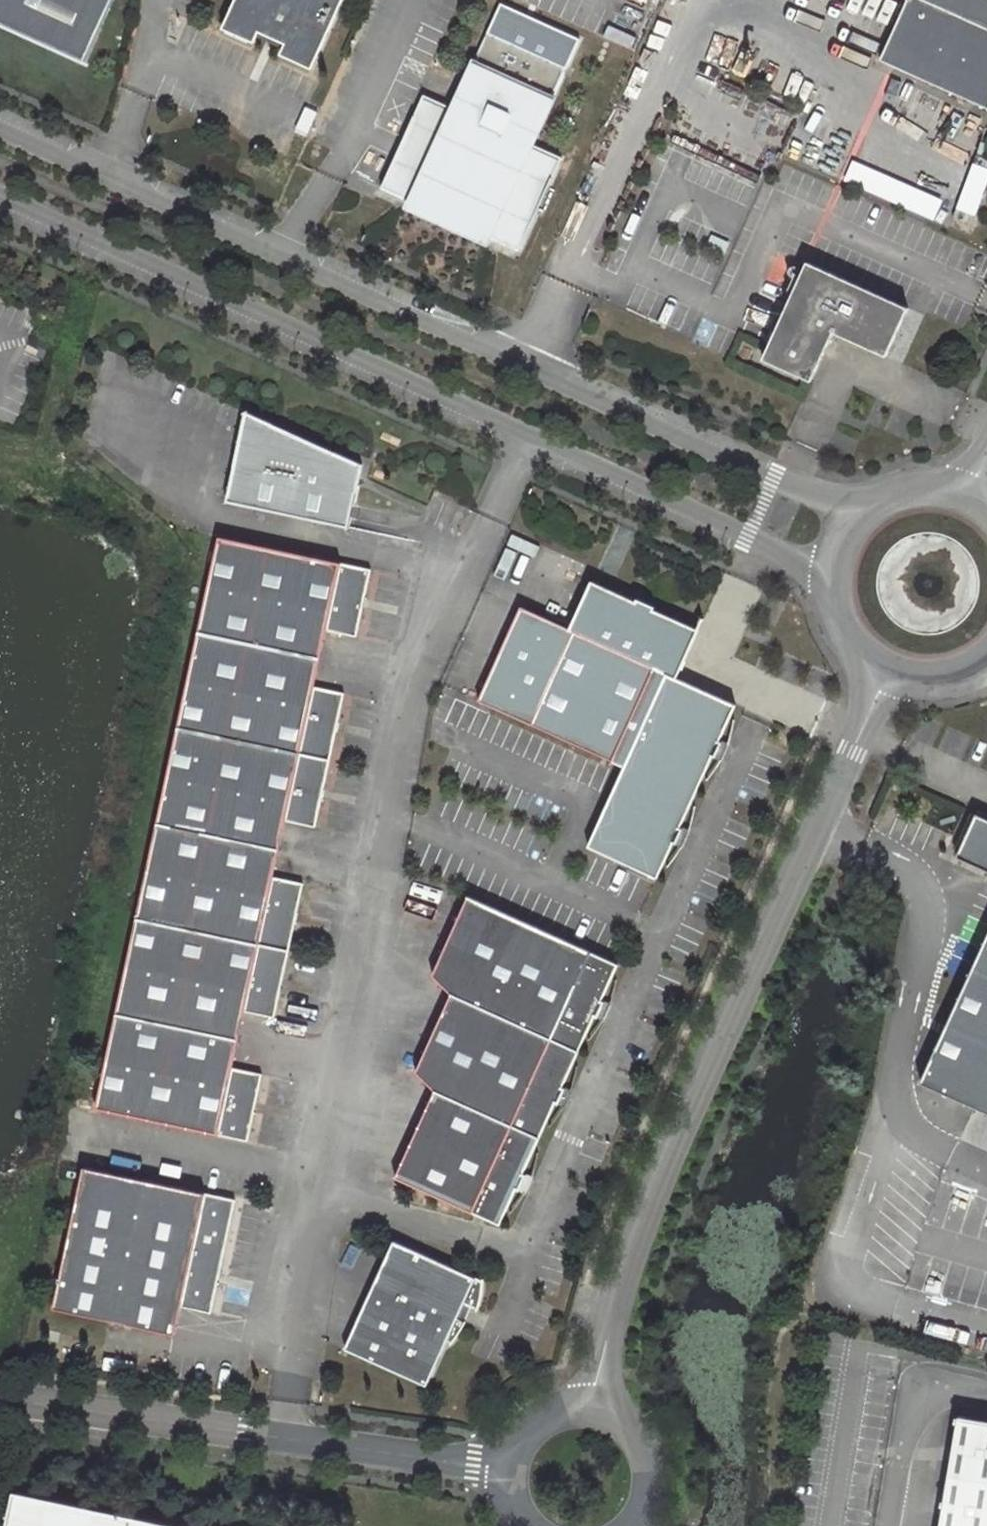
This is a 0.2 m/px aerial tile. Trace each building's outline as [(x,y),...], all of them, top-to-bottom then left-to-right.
[(85,59),(112,0),(0,0),(0,21),(85,59)] [(225,26),(256,40),(261,30),(287,42),(282,52),(314,67),(344,0),(237,0),(225,26)] [(880,65),(986,112),(986,0),(908,0),(880,65)] [(427,93),(384,186),(522,250),(565,157),(535,143),(570,68),(492,32),(457,107),(427,93)] [(986,182),(986,170),(976,166),(961,209),(976,214),(986,182)] [(936,219),(945,199),(880,171),(876,180),(894,188),(889,199),(936,219)] [(808,267),(764,364),(812,386),(836,334),(888,358),(909,312),(808,267)] [(363,469),(248,414),(227,504),(348,532),(363,469)] [(220,539),(200,632),(321,659),(326,633),(356,640),(370,574),(220,539)] [(631,761),(678,675),(699,628),(657,609),(658,606),(640,598),(639,601),(594,581),(573,629),(524,606),(483,697),(617,760),(619,755),(631,761)] [(321,659),(200,632),(180,726),(331,760),(345,696),(315,689),(321,659)] [(678,675),(631,761),(629,765),(592,846),(660,877),(676,843),(685,823),(716,756),(724,738),(736,712),(740,704),(678,675)] [(180,726),(160,820),(281,847),(287,820),(317,827),(331,760),(180,726)] [(723,759),(731,741),(724,738),(716,756),(723,759)] [(617,760),(629,765),(631,761),(619,755),(617,760)] [(978,813),(958,857),(986,870),(986,818),(978,813)] [(139,916),(261,943),(291,949),(305,882),(275,875),(281,847),(160,820),(139,916)] [(683,846),(692,826),(685,823),(676,843),(683,846)] [(451,993),(581,1050),(596,1017),(605,998),(620,964),(468,895),(432,976),(451,993)] [(119,1012),(240,1038),(246,1011),(277,1017),(291,949),(261,943),(139,916),(119,1012)] [(921,1082),(986,1112),(986,939),(921,1082)] [(435,1088),(541,1136),(556,1103),(565,1084),(581,1050),(451,993),(414,1071),(435,1088)] [(604,1020),(613,1001),(605,998),(596,1017),(604,1020)] [(98,1107),(250,1141),(264,1074),(234,1067),(240,1038),(119,1012),(98,1107)] [(565,1106),(573,1087),(565,1084),(556,1103),(565,1106)] [(541,1136),(435,1088),(425,1110),(430,1113),(434,1117),(438,1121),(443,1125),(397,1172),(502,1221),(518,1186),(526,1169),(541,1136)] [(425,1110),(397,1172),(443,1125),(438,1121),(434,1117),(430,1113),(425,1110)] [(238,1198),(158,1181),(146,1178),(86,1165),(55,1307),(176,1333),(182,1305),(213,1311),(238,1198)] [(526,1190),(534,1172),(526,1169),(518,1186),(526,1190)] [(484,1278),(395,1236),(344,1344),(426,1382),(447,1337),(452,1339),(461,1327),(466,1318),(458,1314),(464,1300),(472,1303),(478,1306),(483,1290),(484,1278)] [(458,1314),(466,1318),(472,1303),(464,1300),(458,1314)] [(936,1525),(986,1525),(986,1417),(955,1411),(936,1525)] [(15,1492),(8,1525),(172,1525),(15,1492)]
